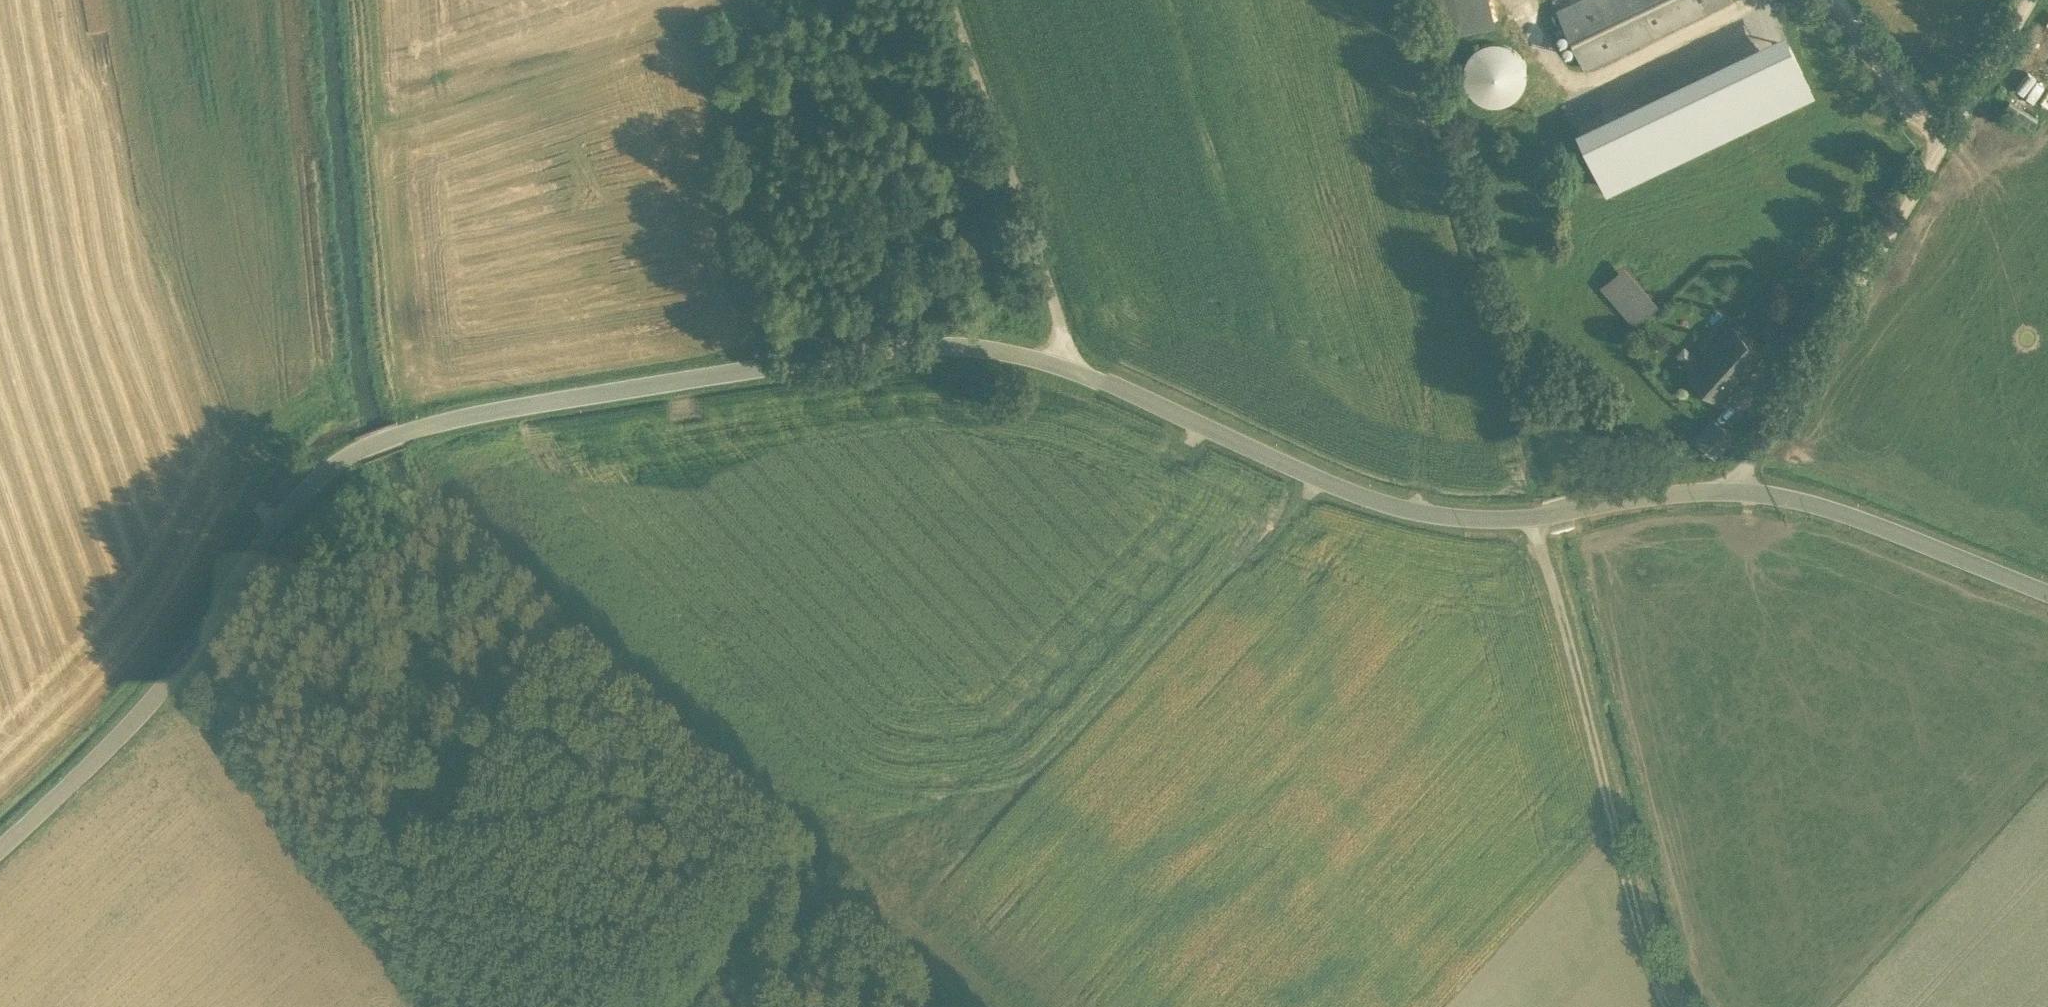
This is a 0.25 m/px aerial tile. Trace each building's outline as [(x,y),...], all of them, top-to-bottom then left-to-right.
[(1449,30),(1475,22),(1468,0),(1440,0),(1449,30)] [(1489,0),(1468,0),(1475,22),(1494,16),(1489,0)] [(1561,6),(1588,64),(1723,0),(1574,0),(1561,6)] [(1523,83),(1526,71),(1523,59),(1516,49),(1506,42),(1494,40),(1481,42),(1471,49),(1464,59),(1462,72),(1465,84),(1472,94),(1482,101),(1494,103),(1506,100),(1517,93),(1523,83)] [(1627,265),(1603,286),(1635,322),(1659,301),(1627,265)] [(1732,323),(1688,373),(1718,400),(1762,349),(1732,323)]
